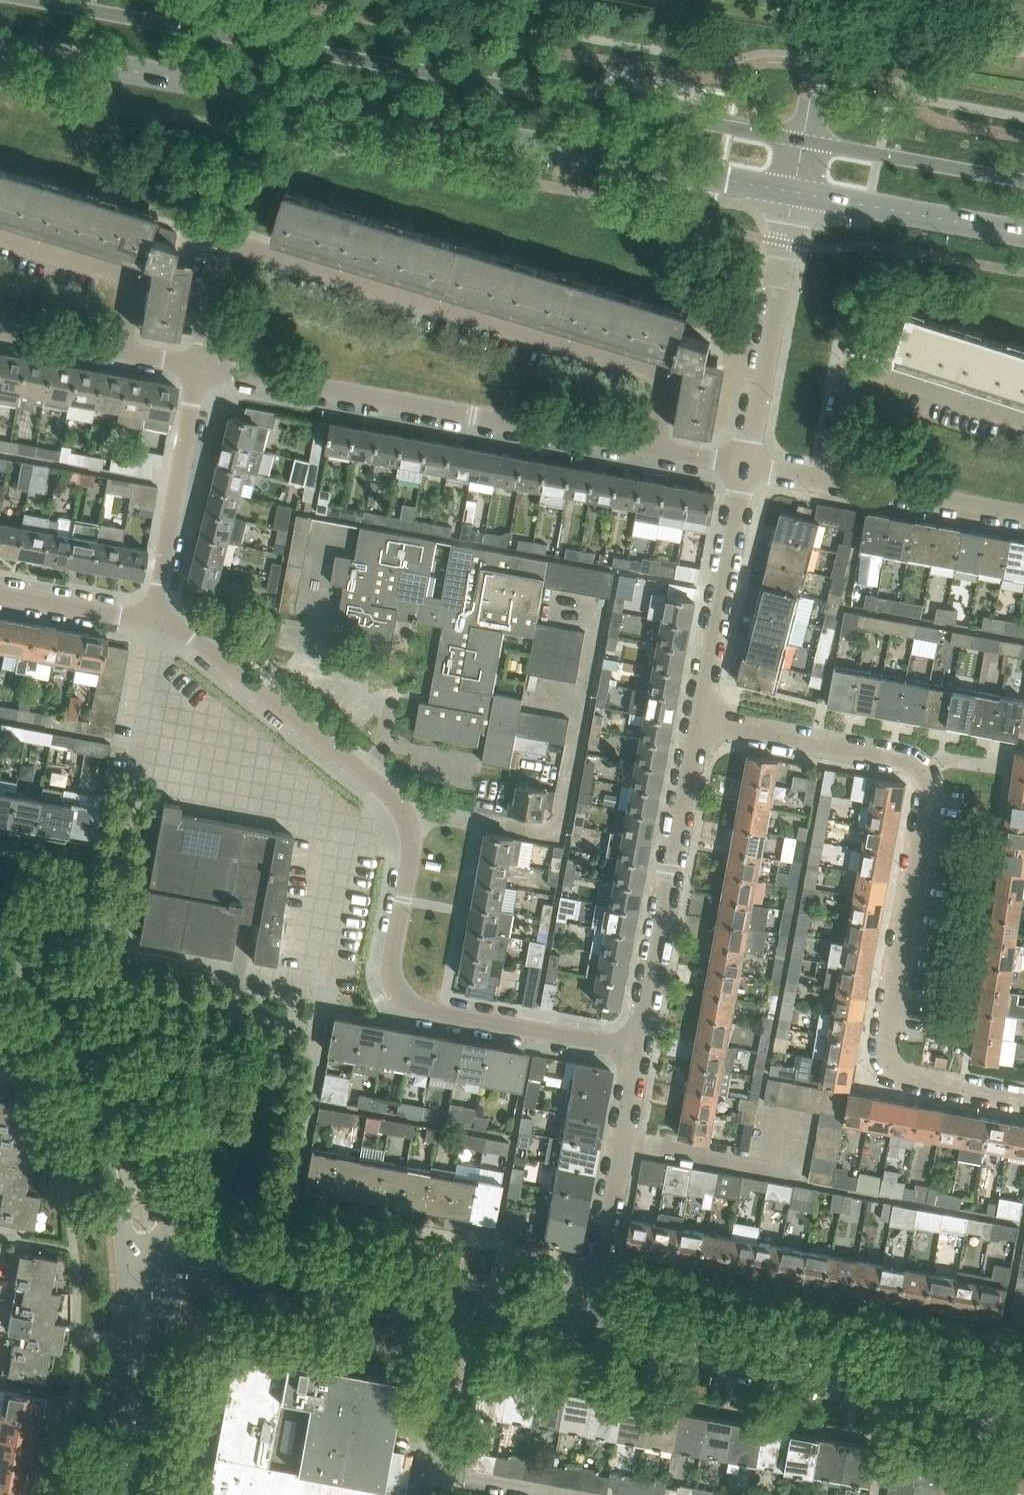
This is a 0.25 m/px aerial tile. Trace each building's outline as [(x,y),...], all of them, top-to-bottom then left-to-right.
[(11,219),(12,217),(41,225),(40,227),(69,236),(70,234),(98,242),(97,245),(126,253),(127,251),(141,256),(140,261),(151,264),(139,330),(172,337),(185,269),(170,267),(174,246),(155,240),(159,229),(151,226),(154,215),(154,214),(0,168),(0,215),(11,219)] [(286,190),(274,232),(289,236),(288,238),(317,247),(318,245),(346,254),(345,256),(374,264),(375,262),(403,271),(402,273),(431,281),(432,280),(461,288),(460,290),(489,299),(490,297),(518,306),(517,307),(546,316),(547,314),(576,323),(575,325),(604,333),(604,332),(633,340),(632,342),(661,351),(662,349),(676,353),(674,359),(686,362),(674,429),(708,435),(720,367),(706,365),(710,342),(683,333),(685,324),(689,312),(286,190)] [(174,246),(176,234),(176,233),(176,232),(175,231),(174,230),(160,226),(159,229),(155,240),(174,246)] [(908,311),(895,353),(911,357),(910,360),(938,369),(939,367),(967,376),(967,378),(995,387),(995,385),(1023,394),(1023,348),(908,311)] [(24,358),(0,354),(0,403),(16,406),(24,358)] [(34,403),(42,404),(49,363),(24,358),(16,406),(33,409),(34,403)] [(67,409),(74,367),(49,363),(42,404),(67,409)] [(99,372),(74,367),(67,409),(66,416),(91,421),(94,405),(99,372)] [(119,409),(125,376),(99,372),(94,405),(119,409)] [(125,376),(119,409),(117,425),(141,429),(142,426),(150,381),(125,376)] [(176,386),(150,381),(142,426),(168,431),(176,386)] [(243,419),(231,416),(225,440),(264,451),(271,426),(275,427),(278,412),(247,406),(243,419)] [(351,455),(357,427),(333,422),(328,450),(351,455)] [(381,431),(357,427),(351,455),(376,459),(381,431)] [(404,435),(381,431),(376,459),(400,463),(404,435)] [(404,435),(400,463),(398,475),(421,479),(423,468),(428,440),(404,435)] [(314,437),(312,451),(321,452),(324,439),(314,437)] [(225,440),(219,464),(246,471),(258,475),(264,451),(225,440)] [(452,444),(428,440),(423,468),(447,472),(452,444)] [(19,443),(17,453),(33,456),(35,446),(19,443)] [(447,472),(471,476),(476,448),(452,444),(447,472)] [(59,460),(83,465),(85,455),(70,452),(71,446),(61,445),(60,450),(59,460)] [(35,446),(33,456),(53,459),(55,449),(35,446)] [(495,481),(500,453),(476,448),(471,476),(495,481)] [(523,457),(500,453),(495,481),(518,485),(523,457)] [(111,459),(85,455),(83,465),(109,469),(111,459)] [(543,489),(548,462),(523,457),(518,485),(543,489)] [(135,464),(111,459),(109,469),(133,474),(135,464)] [(20,461),(15,488),(27,490),(30,475),(32,463),(20,461)] [(135,464),(133,474),(159,478),(161,466),(135,462),(135,464)] [(319,465),(310,462),(306,486),(309,486),(309,488),(315,489),(319,465)] [(548,462),(543,489),(541,501),(565,505),(567,494),(571,466),(548,462)] [(32,463),(30,475),(42,477),(44,465),(32,463)] [(246,471),(219,464),(213,488),(240,495),(246,471)] [(590,498),(595,470),(571,466),(567,494),(590,498)] [(82,472),(70,470),(68,482),(80,484),(82,472)] [(619,474),(595,470),(590,498),(614,502),(619,474)] [(94,475),(82,472),(80,484),(92,486),(94,475)] [(614,502),(638,506),(640,493),(643,479),(619,474),(614,502)] [(121,479),(119,491),(130,493),(132,481),(121,479)] [(640,493),(638,506),(635,520),(640,521),(659,524),(666,483),(643,479),(640,493)] [(132,481),(130,493),(155,498),(157,486),(132,481)] [(372,481),(369,502),(374,503),(378,481),(372,481)] [(690,487),(666,483),(659,524),(683,529),(690,487)] [(306,486),(303,501),(312,502),(315,489),(309,488),(309,486),(306,486)] [(715,492),(690,487),(683,529),(684,525),(708,529),(715,492)] [(213,488),(207,512),(234,519),(240,495),(213,488)] [(321,489),(317,513),(326,514),(340,517),(342,507),(330,505),(333,491),(321,489)] [(130,493),(128,505),(140,507),(153,510),(155,498),(130,493)] [(818,502),(815,520),(820,522),(820,523),(828,525),(832,505),(818,502)] [(275,528),(280,529),(280,528),(284,529),(284,531),(289,532),(293,507),(279,505),(275,528)] [(809,508),(800,505),(798,513),(808,515),(810,508),(809,508)] [(832,505),(828,525),(842,528),(845,507),(832,505)] [(342,507),(340,517),(365,521),(367,511),(342,507)] [(845,507),(842,528),(857,531),(861,510),(845,507)] [(367,511),(365,521),(388,525),(389,521),(392,521),(393,516),(391,516),(367,511)] [(820,523),(820,522),(815,520),(794,514),(781,511),(775,536),(814,546),(820,523)] [(867,511),(860,551),(884,556),(892,516),(867,511)] [(21,526),(15,556),(41,560),(48,518),(48,517),(23,512),(21,526)] [(234,519),(207,512),(201,535),(228,541),(228,540),(241,544),(247,522),(234,519)] [(297,514),(295,528),(310,531),(313,517),(297,514)] [(59,520),(48,518),(41,560),(65,565),(74,518),(59,516),(59,520)] [(389,521),(388,525),(413,530),(414,520),(391,516),(393,516),(392,521),(389,521)] [(892,516),(884,556),(908,560),(915,520),(892,516)] [(74,518),(65,565),(91,569),(96,540),(99,523),(74,518)] [(414,520),(413,530),(435,534),(436,529),(438,529),(439,524),(414,520)] [(915,520),(908,560),(932,564),(939,525),(915,520)] [(15,556),(21,526),(0,522),(0,553),(15,556)] [(435,534),(451,537),(452,527),(439,524),(438,529),(436,529),(435,534)] [(939,525),(932,564),(955,568),(963,529),(939,525)] [(336,553),(331,583),(344,585),(338,620),(366,625),(363,638),(392,644),(398,614),(414,617),(413,621),(417,622),(418,621),(443,626),(429,702),(420,700),(414,733),(478,744),(481,731),(488,732),(482,761),(510,766),(513,748),(516,735),(520,709),(523,698),(494,692),(505,632),(534,637),(536,622),(543,585),(548,561),(452,543),(442,598),(427,595),(437,540),(409,534),(364,527),(358,557),(336,553)] [(286,545),(289,532),(284,531),(284,529),(280,528),(280,529),(277,544),(286,545)] [(963,529),(955,568),(979,573),(986,533),(963,529)] [(471,530),(469,540),(483,542),(484,538),(486,539),(487,534),(486,533),(471,530)] [(484,538),(483,542),(498,545),(507,547),(510,530),(508,530),(498,535),(486,533),(487,534),(486,539),(484,538)] [(1010,537),(986,533),(979,573),(1002,577),(1010,537)] [(201,535),(195,557),(222,564),(228,541),(201,535)] [(775,536),(768,560),(808,570),(814,546),(775,536)] [(1002,577),(1023,581),(1023,540),(1010,537),(1002,577)] [(519,539),(518,549),(531,551),(532,546),(534,547),(535,542),(519,539)] [(96,540),(91,569),(115,574),(121,544),(96,540)] [(531,551),(547,554),(549,544),(535,542),(534,547),(532,546),(531,551)] [(147,549),(121,544),(115,574),(142,579),(147,549)] [(566,547),(565,557),(578,559),(579,554),(581,555),(582,550),(566,547)] [(579,554),(578,559),(594,562),(596,552),(582,550),(581,555),(579,554)] [(837,552),(831,576),(833,577),(846,580),(846,579),(843,579),(849,555),(837,552)] [(629,563),(630,559),(614,556),(612,565),(626,568),(627,563),(629,563)] [(222,564),(195,557),(189,581),(196,583),(216,588),(217,587),(216,587),(222,564)] [(644,557),(643,561),(630,559),(629,563),(627,563),(626,568),(650,572),(653,559),(644,557)] [(660,574),(698,581),(700,567),(662,560),(660,574)] [(801,594),(808,570),(768,560),(762,583),(801,594)] [(548,561),(543,585),(557,587),(562,563),(548,561)] [(279,578),(282,564),(272,562),(270,576),(279,578)] [(575,565),(562,563),(557,587),(570,590),(575,565)] [(588,567),(575,565),(570,590),(583,592),(588,567)] [(601,569),(588,567),(583,592),(596,595),(601,569)] [(614,572),(601,569),(596,595),(609,597),(614,572)] [(270,576),(267,590),(277,592),(279,578),(270,576)] [(833,577),(829,592),(842,596),(846,580),(833,577)] [(795,617),(801,594),(762,583),(756,607),(795,617)] [(652,592),(648,616),(663,619),(691,624),(695,600),(652,592)] [(866,593),(864,606),(875,608),(877,595),(866,593)] [(616,596),(613,610),(622,612),(625,598),(616,596)] [(889,610),(898,612),(901,600),(891,598),(889,610)] [(826,612),(823,624),(835,627),(835,628),(838,618),(836,618),(839,603),(827,600),(824,611),(826,612)] [(901,600),(898,612),(922,616),(924,604),(901,600)] [(936,619),(946,621),(948,608),(938,606),(936,619)] [(756,607),(750,632),(789,641),(795,617),(756,607)] [(948,608),(946,621),(956,623),(958,610),(948,608)] [(845,610),(842,624),(854,626),(852,636),(864,638),(865,628),(868,615),(845,610)] [(868,615),(865,628),(889,632),(892,619),(868,615)] [(984,615),(982,627),(993,629),(995,618),(994,618),(994,617),(984,615)] [(993,629),(1016,634),(1019,621),(994,617),(994,618),(995,618),(993,629)] [(9,620),(0,618),(0,648),(4,649),(9,620)] [(611,619),(608,635),(613,636),(614,633),(619,634),(621,621),(611,619)] [(686,647),(691,624),(663,619),(659,642),(686,647)] [(892,619),(889,632),(903,635),(905,622),(892,619)] [(33,624),(9,620),(4,649),(18,651),(17,656),(15,670),(25,672),(26,667),(33,624)] [(534,637),(532,648),(544,650),(549,624),(536,622),(534,637)] [(52,657),(57,628),(33,624),(26,667),(35,669),(37,660),(51,662),(52,657)] [(549,624),(544,650),(557,652),(561,627),(549,624)] [(822,624),(817,648),(829,652),(835,627),(823,624),(822,624)] [(937,641),(939,628),(915,624),(913,637),(937,641)] [(561,627),(557,652),(568,654),(573,629),(561,627)] [(57,628),(52,657),(51,662),(54,668),(62,670),(66,665),(75,667),(82,633),(57,628)] [(573,629),(568,654),(581,657),(585,631),(573,629)] [(962,632),(953,630),(951,643),(960,645),(962,632)] [(783,666),(789,641),(750,632),(744,656),(783,666)] [(962,632),(960,645),(971,647),(974,634),(962,632)] [(101,668),(103,656),(104,644),(106,637),(82,633),(75,667),(99,671),(101,668)] [(616,650),(619,634),(614,633),(613,636),(608,635),(606,648),(616,650)] [(1000,639),(998,652),(1007,653),(1009,641),(1000,639)] [(1009,641),(1007,653),(1020,656),(1022,643),(1009,641)] [(655,666),(682,671),(686,647),(659,642),(655,666)] [(128,648),(104,644),(103,656),(126,660),(128,648)] [(532,648),(527,672),(540,675),(544,650),(532,648)] [(824,676),(829,652),(817,648),(811,673),(824,676)] [(540,675),(552,677),(557,652),(544,650),(540,675)] [(557,652),(552,677),(564,679),(568,654),(557,652)] [(581,657),(568,654),(564,679),(576,681),(581,657)] [(126,660),(103,656),(101,668),(124,672),(126,660)] [(776,691),(783,666),(744,656),(737,680),(776,691)] [(828,704),(852,708),(859,668),(835,664),(828,704)] [(678,695),(682,671),(655,666),(650,690),(678,695)] [(603,667),(600,682),(605,683),(605,681),(610,682),(612,669),(603,667)] [(124,672),(101,668),(99,671),(97,680),(122,685),(124,672)] [(883,672),(859,668),(852,708),(876,712),(883,672)] [(906,677),(883,672),(876,712),(899,717),(906,677)] [(811,673),(809,683),(821,687),(824,676),(811,673)] [(930,681),(906,677),(899,717),(923,721),(930,681)] [(95,692),(119,697),(122,685),(97,680),(95,692)] [(605,683),(600,682),(597,695),(596,705),(605,707),(610,682),(605,681),(605,683)] [(953,685),(930,681),(923,721),(947,725),(953,685)] [(977,690),(953,685),(947,725),(970,730),(977,690)] [(628,711),(646,714),(673,719),(678,695),(650,690),(633,687),(628,711)] [(1000,694),(977,690),(970,730),(993,734),(1000,694)] [(117,710),(119,697),(95,692),(92,705),(117,710)] [(1000,694),(993,734),(1018,738),(1020,730),(1022,718),(1023,706),(1023,698),(1000,694)] [(0,714),(0,715),(16,718),(18,707),(2,704),(0,714)] [(90,717),(115,721),(117,710),(92,705),(90,717)] [(40,722),(42,712),(18,707),(16,718),(40,722)] [(528,737),(533,712),(520,709),(516,735),(528,737)] [(66,716),(42,712),(40,722),(64,727),(66,716)] [(528,737),(541,739),(545,714),(533,712),(528,737)] [(552,742),(557,716),(545,714),(541,739),(549,741),(552,742)] [(669,743),(673,719),(646,714),(642,738),(669,743)] [(596,729),(601,729),(604,716),(594,715),(591,730),(596,731),(596,729)] [(88,731),(90,721),(66,716),(64,727),(88,731)] [(569,718),(557,716),(552,742),(565,744),(569,718)] [(90,717),(90,721),(88,731),(112,736),(115,721),(90,717)] [(25,728),(11,725),(9,737),(22,739),(25,728)] [(25,728),(23,739),(36,742),(38,730),(25,728)] [(598,745),(601,729),(596,729),(596,731),(591,730),(589,743),(598,745)] [(72,750),(108,757),(111,743),(51,733),(49,742),(73,746),(72,750)] [(516,735),(513,748),(547,754),(549,741),(541,739),(528,737),(516,735)] [(637,762),(665,767),(669,743),(642,738),(637,762)] [(1016,750),(1013,776),(1023,778),(1023,752),(1016,750)] [(779,760),(748,754),(744,779),(775,785),(779,760)] [(585,762),(582,778),(587,778),(588,776),(592,777),(595,764),(585,762)] [(660,791),(665,767),(637,762),(633,786),(660,791)] [(825,768),(821,793),(832,795),(834,781),(836,770),(825,768)] [(578,801),(588,802),(592,803),(594,793),(590,793),(592,777),(588,776),(587,778),(582,778),(580,791),(578,801)] [(867,776),(862,801),(901,809),(906,783),(867,776)] [(1013,776),(1009,799),(1023,801),(1023,778),(1013,776)] [(815,791),(817,779),(808,777),(806,790),(815,791)] [(775,785),(744,779),(739,804),(770,809),(775,785)] [(545,806),(553,807),(556,790),(518,783),(515,800),(511,800),(510,807),(509,812),(542,818),(545,806)] [(41,785),(39,798),(33,833),(64,839),(64,838),(92,843),(99,808),(79,804),(80,798),(62,795),(63,788),(41,785)] [(629,809),(640,812),(656,814),(660,791),(633,786),(629,809)] [(7,828),(13,791),(3,789),(3,792),(0,792),(0,827),(7,828)] [(815,791),(806,790),(804,802),(813,804),(815,791)] [(33,833),(39,798),(24,796),(25,793),(13,791),(7,828),(33,833)] [(821,793),(816,818),(827,819),(832,795),(821,793)] [(1023,826),(1023,801),(1009,799),(1006,823),(1023,826)] [(584,825),(588,802),(578,801),(577,810),(574,825),(579,826),(579,824),(584,825)] [(862,801),(858,825),(866,827),(897,832),(901,809),(862,801)] [(258,923),(252,959),(275,963),(292,834),(179,813),(181,805),(163,802),(138,938),(230,955),(237,919),(258,923)] [(770,809),(739,804),(735,827),(766,833),(770,809)] [(624,833),(652,838),(656,814),(640,812),(629,809),(624,833)] [(816,818),(812,840),(823,842),(827,819),(816,818)] [(1023,850),(1023,826),(1006,823),(1002,847),(1023,850)] [(574,825),(571,838),(581,840),(584,825),(579,824),(579,826),(574,825)] [(799,825),(797,839),(806,840),(808,827),(799,825)] [(766,833),(735,827),(731,851),(762,857),(766,833)] [(866,827),(862,849),(893,855),(897,832),(866,827)] [(522,839),(486,832),(482,856),(509,862),(518,863),(522,839)] [(620,857),(640,861),(647,862),(652,838),(624,833),(620,857)] [(531,863),(534,840),(524,839),(521,861),(531,863)] [(802,864),(806,840),(797,839),(792,862),(802,864)] [(812,840),(808,864),(819,866),(823,842),(812,840)] [(999,871),(1023,874),(1023,850),(1002,847),(999,871)] [(862,849),(858,874),(888,879),(893,855),(862,849)] [(762,857),(731,851),(726,874),(757,880),(762,857)] [(555,869),(560,870),(562,856),(553,855),(550,870),(555,871),(555,869)] [(505,885),(509,862),(482,856),(478,880),(505,885)] [(568,857),(565,873),(570,874),(570,871),(575,872),(578,859),(568,857)] [(616,881),(643,886),(647,862),(640,861),(620,857),(616,881)] [(788,886),(797,887),(802,864),(792,862),(788,886)] [(808,864),(804,887),(814,889),(819,866),(808,864)] [(557,885),(560,870),(555,869),(555,871),(550,870),(547,883),(557,885)] [(572,888),(575,872),(570,871),(570,874),(565,873),(563,886),(572,888)] [(999,871),(996,894),(1023,899),(1023,874),(999,871)] [(757,880),(726,874),(722,898),(753,904),(757,880)] [(858,874),(854,896),(884,902),(888,879),(858,874)] [(478,880),(473,904),(514,912),(518,888),(505,885),(478,880)] [(639,910),(643,886),(616,881),(611,905),(639,910)] [(793,911),(797,887),(788,886),(784,910),(793,911)] [(804,887),(799,910),(810,912),(814,889),(804,887)] [(992,918),(1019,922),(1023,923),(1023,899),(996,894),(992,918)] [(854,896),(849,919),(880,925),(884,902),(854,896)] [(769,907),(753,904),(722,898),(718,922),(765,930),(769,907)] [(546,916),(551,917),(553,904),(544,902),(541,918),(546,919),(546,916)] [(596,902),(591,926),(597,927),(634,934),(639,910),(611,905),(596,902)] [(469,928),(509,935),(514,912),(473,904),(469,928)] [(799,910),(795,934),(806,936),(810,912),(799,910)] [(558,912),(557,920),(561,921),(562,919),(567,920),(568,914),(558,912)] [(546,919),(541,918),(539,931),(548,933),(551,917),(546,916),(546,919)] [(989,942),(1015,946),(1019,922),(992,918),(989,942)] [(557,920),(552,944),(562,945),(567,920),(562,919),(561,921),(557,920)] [(849,919),(845,943),(876,948),(880,925),(849,919)] [(767,931),(765,930),(718,922),(713,946),(744,951),(763,954),(767,931)] [(634,934),(607,929),(597,927),(593,951),(603,953),(630,957),(634,934)] [(469,928),(464,952),(500,959),(505,959),(509,935),(469,928)] [(784,958),(789,935),(780,933),(775,956),(784,958)] [(802,959),(806,936),(795,934),(791,957),(802,959)] [(542,965),(545,952),(546,942),(531,939),(527,963),(532,964),(533,964),(532,965),(537,966),(537,964),(542,965)] [(832,940),(828,964),(871,971),(876,948),(845,943),(832,940)] [(985,965),(1012,969),(1023,971),(1023,961),(1023,947),(1015,946),(989,942),(985,965)] [(744,951),(713,946),(709,969),(740,975),(744,951)] [(464,952),(460,976),(468,978),(465,993),(493,998),(496,983),(500,959),(464,952)] [(551,953),(548,968),(553,969),(553,967),(558,967),(560,954),(551,953)] [(603,953),(598,976),(626,981),(630,957),(603,953)] [(780,982),(784,958),(775,956),(773,967),(771,981),(780,982)] [(527,978),(523,1004),(535,1006),(542,965),(537,964),(537,966),(532,965),(533,964),(532,964),(529,978),(527,978)] [(828,964),(823,987),(837,990),(867,995),(871,971),(828,964)] [(1012,969),(985,965),(982,988),(1009,993),(1012,969)] [(548,968),(544,991),(555,994),(557,983),(556,983),(558,969),(558,967),(553,967),(553,969),(548,968)] [(740,975),(709,969),(705,993),(736,998),(740,975)] [(789,969),(786,981),(797,983),(799,971),(789,969)] [(621,1005),(626,981),(598,976),(594,1001),(604,1002),(621,1005)] [(771,981),(769,992),(778,994),(780,982),(771,981)] [(786,981),(782,1004),(793,1006),(797,983),(786,981)] [(979,1012),(1019,1019),(1019,1018),(1023,1019),(1023,1004),(1019,1003),(1020,994),(1009,993),(982,988),(979,1012)] [(837,990),(832,1012),(863,1018),(867,995),(837,990)] [(553,1009),(555,994),(544,991),(541,1007),(553,1009)] [(736,998),(705,993),(701,1017),(731,1023),(736,998)] [(782,1004),(778,1027),(789,1029),(793,1006),(782,1004)] [(824,1011),(820,1034),(859,1041),(863,1018),(832,1012),(824,1011)] [(1019,1019),(979,1012),(975,1036),(1015,1042),(1019,1019)] [(764,1015),(761,1028),(771,1030),(774,1017),(768,1016),(764,1015)] [(731,1023),(701,1017),(696,1041),(727,1046),(731,1023)] [(344,1056),(355,1058),(361,1023),(334,1018),(328,1052),(344,1055),(344,1056)] [(386,1027),(361,1023),(355,1058),(353,1071),(377,1076),(380,1061),(386,1027)] [(410,1032),(386,1027),(380,1061),(394,1063),(394,1065),(404,1067),(410,1032)] [(787,1040),(789,1029),(778,1027),(776,1038),(787,1040)] [(767,1054),(771,1030),(761,1028),(757,1052),(767,1054)] [(436,1037),(410,1032),(404,1067),(415,1069),(415,1067),(430,1070),(436,1037)] [(820,1034),(815,1058),(854,1065),(859,1041),(820,1034)] [(975,1036),(972,1058),(999,1062),(1001,1048),(1014,1050),(1015,1042),(975,1036)] [(462,1041),(436,1037),(430,1070),(444,1072),(443,1074),(455,1076),(462,1041)] [(487,1046),(462,1041),(455,1076),(467,1078),(467,1076),(481,1079),(487,1046)] [(736,1048),(727,1046),(696,1041),(692,1064),(723,1070),(732,1071),(736,1048)] [(487,1046),(481,1079),(495,1081),(495,1082),(495,1085),(518,1090),(525,1053),(487,1046)] [(7,1084),(7,1082),(13,1052),(13,1051),(0,1048),(0,1082),(6,1084),(7,1084)] [(533,1054),(528,1077),(542,1079),(546,1057),(533,1054)] [(797,1067),(795,1077),(850,1087),(854,1065),(815,1058),(799,1055),(797,1067)] [(570,1077),(569,1087),(605,1093),(610,1068),(576,1062),(573,1077),(570,1077)] [(772,1062),(769,1073),(795,1077),(797,1067),(772,1062)] [(755,1063),(753,1075),(763,1077),(765,1065),(755,1063)] [(723,1070),(692,1064),(688,1087),(719,1093),(723,1070)] [(325,1072),(320,1099),(347,1104),(352,1078),(325,1072)] [(753,1075),(749,1098),(758,1100),(763,1077),(753,1075)] [(769,1078),(764,1101),(776,1103),(781,1080),(769,1078)] [(541,1082),(528,1080),(525,1094),(538,1096),(541,1082)] [(781,1080),(776,1103),(788,1105),(792,1082),(781,1080)] [(792,1082),(788,1105),(799,1107),(804,1084),(792,1082)] [(811,1109),(815,1086),(804,1084),(799,1107),(811,1109)] [(815,1086),(811,1109),(822,1111),(822,1109),(845,1114),(849,1092),(815,1086)] [(566,1112),(601,1119),(605,1093),(569,1087),(568,1087),(567,1096),(569,1097),(566,1112)] [(719,1093),(688,1087),(683,1112),(714,1118),(719,1093)] [(845,1114),(844,1122),(869,1127),(875,1097),(849,1092),(845,1114)] [(33,1103),(0,1096),(0,1197),(2,1197),(0,1206),(0,1223),(22,1227),(34,1229),(35,1229),(41,1196),(26,1193),(31,1165),(28,1164),(28,1162),(31,1150),(34,1150),(36,1136),(25,1134),(28,1116),(31,1116),(33,1107),(33,1103)] [(359,1106),(371,1108),(373,1098),(360,1096),(359,1106)] [(741,1097),(739,1107),(743,1108),(740,1122),(746,1123),(754,1125),(758,1100),(749,1098),(741,1097)] [(875,1097),(869,1127),(893,1131),(899,1101),(875,1097)] [(385,1100),(373,1098),(371,1108),(384,1110),(385,1100)] [(893,1131),(891,1143),(914,1148),(916,1136),(922,1105),(899,1101),(893,1131)] [(397,1113),(422,1117),(424,1107),(398,1102),(397,1113)] [(473,1126),(474,1118),(476,1109),(451,1105),(448,1122),(473,1126)] [(922,1105),(916,1136),(940,1140),(946,1110),(922,1105)] [(343,1111),(318,1106),(316,1119),(341,1124),(343,1111)] [(437,1109),(424,1107),(422,1117),(435,1120),(437,1109)] [(822,1111),(820,1122),(843,1126),(844,1122),(845,1114),(822,1109),(822,1111)] [(946,1110),(940,1140),(963,1145),(969,1114),(946,1110)] [(343,1111),(341,1124),(352,1126),(355,1113),(343,1111)] [(561,1126),(560,1137),(596,1143),(601,1119),(566,1112),(564,1126),(561,1126)] [(714,1118),(683,1112),(679,1135),(710,1141),(714,1118)] [(987,1148),(993,1118),(969,1114),(963,1145),(960,1161),(983,1165),(987,1149),(987,1148)] [(391,1120),(366,1115),(364,1128),(388,1133),(391,1120)] [(522,1115),(519,1129),(532,1132),(535,1117),(522,1115)] [(488,1121),(474,1118),(473,1126),(486,1129),(488,1121)] [(993,1118),(987,1148),(1010,1152),(1015,1122),(993,1118)] [(391,1120),(388,1133),(402,1135),(404,1122),(391,1120)] [(820,1122),(818,1133),(841,1137),(843,1126),(820,1122)] [(1010,1152),(1023,1155),(1023,1124),(1015,1122),(1010,1152)] [(746,1123),(744,1135),(752,1137),(754,1125),(746,1123)] [(435,1141),(438,1128),(428,1126),(425,1139),(435,1141)] [(448,1130),(438,1128),(435,1141),(446,1143),(448,1130)] [(532,1132),(519,1129),(516,1144),(529,1146),(532,1132)] [(459,1145),(482,1150),(485,1137),(461,1132),(459,1145)] [(818,1133),(816,1145),(839,1149),(841,1137),(818,1133)] [(596,1143),(560,1137),(549,1135),(544,1160),(557,1163),(592,1169),(596,1143)] [(509,1141),(485,1137),(482,1150),(506,1154),(509,1141)] [(839,1149),(816,1145),(814,1156),(837,1160),(839,1149)] [(304,1187),(329,1192),(336,1152),(311,1147),(304,1187)] [(359,1156),(336,1152),(329,1192),(351,1196),(359,1156)] [(383,1160),(359,1156),(351,1196),(376,1200),(383,1160)] [(814,1156),(812,1168),(835,1172),(837,1160),(814,1156)] [(640,1169),(666,1174),(668,1162),(642,1158),(640,1169)] [(407,1164),(383,1160),(376,1200),(399,1205),(407,1164)] [(689,1194),(694,1167),(668,1162),(666,1174),(664,1186),(663,1190),(689,1194)] [(552,1177),(550,1187),(587,1194),(592,1169),(557,1163),(555,1178),(552,1177)] [(430,1169),(407,1164),(399,1205),(423,1209),(430,1169)] [(512,1165),(510,1180),(523,1182),(525,1168),(512,1165)] [(716,1190),(720,1172),(694,1167),(689,1194),(707,1198),(708,1188),(716,1190)] [(885,1177),(882,1193),(905,1197),(907,1187),(908,1183),(908,1181),(899,1180),(901,1170),(887,1167),(885,1177)] [(812,1168),(809,1180),(832,1184),(835,1172),(812,1168)] [(454,1173),(430,1169),(423,1209),(446,1213),(454,1173)] [(638,1181),(664,1186),(666,1174),(640,1169),(638,1181)] [(743,1176),(720,1172),(716,1190),(715,1195),(739,1200),(741,1192),(743,1176)] [(835,1172),(832,1184),(858,1189),(860,1176),(835,1172)] [(861,1172),(860,1176),(858,1189),(882,1193),(885,1177),(861,1172)] [(477,1177),(454,1173),(446,1213),(470,1218),(477,1177)] [(741,1192),(750,1193),(753,1178),(743,1176),(741,1192)] [(501,1181),(477,1177),(470,1218),(494,1222),(501,1181)] [(510,1180),(507,1194),(520,1196),(523,1182),(510,1180)] [(766,1191),(765,1197),(791,1202),(794,1185),(768,1180),(766,1191)] [(917,1189),(907,1187),(905,1197),(929,1201),(931,1188),(932,1186),(918,1184),(917,1189)] [(549,1212),(583,1218),(587,1194),(550,1187),(548,1197),(551,1197),(549,1212)] [(805,1187),(801,1209),(815,1211),(819,1190),(808,1188),(805,1187)] [(929,1201),(952,1206),(954,1195),(943,1193),(944,1191),(931,1188),(929,1201)] [(844,1194),(834,1192),(831,1208),(841,1210),(844,1194)] [(844,1194),(841,1210),(850,1211),(853,1196),(844,1194)] [(963,1196),(954,1195),(952,1206),(961,1207),(963,1196)] [(1020,1218),(1023,1202),(1001,1198),(1000,1205),(998,1214),(1020,1218)] [(891,1219),(894,1203),(884,1202),(881,1217),(891,1219)] [(891,1219),(890,1226),(915,1231),(919,1208),(894,1203),(891,1219)] [(988,1212),(998,1214),(1000,1205),(990,1203),(988,1212)] [(505,1206),(500,1232),(511,1234),(516,1208),(505,1206)] [(516,1208),(511,1234),(521,1235),(525,1215),(526,1210),(516,1208)] [(941,1228),(944,1213),(935,1211),(932,1226),(941,1228)] [(578,1246),(583,1218),(549,1212),(546,1226),(543,1226),(541,1239),(548,1240),(548,1243),(550,1244),(551,1241),(578,1246)] [(954,1214),(944,1213),(941,1228),(951,1230),(954,1214)] [(658,1223),(652,1254),(676,1259),(682,1228),(684,1220),(659,1215),(658,1223)] [(980,1238),(990,1240),(994,1222),(968,1217),(966,1231),(981,1234),(980,1238)] [(652,1254),(658,1223),(640,1220),(631,1218),(626,1250),(652,1254)] [(1019,1226),(994,1222),(990,1240),(1001,1242),(1002,1238),(1017,1240),(1019,1226)] [(732,1237),(727,1268),(752,1273),(758,1241),(760,1229),(735,1225),(732,1237)] [(702,1264),(708,1232),(682,1228),(676,1259),(702,1264)] [(727,1268),(732,1237),(708,1232),(702,1264),(727,1268)] [(777,1277),(783,1246),(758,1241),(752,1273),(777,1277)] [(802,1282),(807,1251),(783,1246),(777,1277),(802,1282)] [(57,1258),(35,1254),(19,1251),(13,1284),(15,1284),(7,1330),(18,1332),(16,1342),(7,1341),(1,1372),(7,1373),(7,1375),(11,1376),(45,1382),(47,1369),(48,1367),(51,1350),(60,1352),(66,1322),(55,1320),(60,1291),(49,1289),(52,1271),(55,1272),(57,1258)] [(827,1286),(833,1255),(807,1251),(802,1282),(803,1282),(802,1286),(804,1288),(812,1290),(815,1289),(815,1284),(827,1286)] [(851,1291),(857,1260),(833,1255),(827,1286),(851,1291)] [(877,1295),(883,1264),(857,1260),(851,1291),(877,1295)] [(984,1275),(977,1314),(1002,1318),(1012,1266),(995,1263),(993,1277),(984,1275)] [(902,1300),(908,1269),(883,1264),(877,1295),(902,1300)] [(927,1305),(933,1274),(908,1269),(902,1300),(927,1305)] [(977,1314),(984,1275),(958,1271),(957,1278),(951,1309),(977,1314)] [(951,1309),(957,1278),(933,1274),(927,1305),(951,1309)] [(1013,1301),(1023,1303),(1023,1276),(1018,1275),(1013,1301)] [(1023,1303),(1013,1301),(1008,1325),(1023,1328),(1023,1303)] [(212,1461),(206,1494),(208,1494),(376,1494),(398,1380),(233,1350),(212,1461)] [(506,1417),(512,1380),(482,1374),(476,1412),(506,1417)] [(534,1422),(540,1385),(512,1380),(506,1417),(534,1422)] [(561,1427),(568,1390),(540,1385),(534,1422),(561,1427)] [(34,1420),(35,1412),(39,1413),(42,1398),(39,1397),(39,1396),(0,1389),(0,1413),(34,1420)] [(590,1433),(596,1395),(568,1390),(561,1427),(590,1433)] [(618,1438),(624,1400),(596,1395),(590,1433),(618,1438)] [(618,1438),(640,1442),(646,1443),(653,1405),(624,1400),(618,1438)] [(411,1403),(401,1401),(398,1417),(408,1419),(411,1403)] [(653,1405),(646,1443),(674,1448),(681,1411),(653,1405)] [(681,1411),(674,1448),(701,1453),(708,1416),(681,1411)] [(34,1420),(0,1413),(0,1438),(33,1444),(36,1429),(32,1428),(34,1420)] [(708,1416),(701,1453),(730,1458),(737,1421),(708,1416)] [(737,1421),(730,1458),(758,1463),(764,1426),(737,1421)] [(764,1426),(758,1463),(786,1468),(792,1431),(764,1426)] [(792,1431),(786,1468),(814,1473),(820,1436),(792,1431)] [(820,1436),(814,1473),(842,1479),(848,1441),(820,1436)] [(33,1444),(0,1438),(0,1463),(25,1467),(26,1459),(30,1460),(33,1444)] [(848,1441),(842,1479),(871,1484),(878,1446),(848,1441)] [(489,1449),(469,1445),(466,1467),(497,1473),(499,1457),(488,1456),(489,1449)] [(896,1450),(888,1490),(913,1494),(920,1454),(896,1450)] [(497,1473),(524,1478),(528,1457),(510,1454),(509,1459),(499,1457),(497,1473)] [(913,1494),(939,1494),(945,1459),(920,1454),(913,1494)] [(545,1460),(528,1457),(524,1478),(552,1483),(554,1467),(544,1465),(545,1460)] [(939,1494),(964,1494),(970,1463),(945,1459),(939,1494)] [(25,1467),(0,1463),(0,1487),(24,1491),(27,1476),(23,1475),(25,1467)] [(552,1483),(580,1488),(583,1467),(567,1465),(566,1469),(554,1467),(552,1483)] [(580,1488),(608,1493),(611,1477),(600,1475),(601,1470),(583,1467),(580,1488)] [(989,1494),(1015,1494),(1019,1472),(994,1468),(989,1494)] [(608,1493),(621,1494),(637,1494),(640,1477),(612,1472),(611,1477),(608,1493)] [(1015,1494),(1023,1494),(1023,1473),(1019,1472),(1015,1494)] [(637,1494),(666,1494),(667,1487),(657,1485),(658,1480),(640,1477),(637,1494)] [(405,1486),(383,1482),(380,1494),(404,1494),(405,1486)] [(696,1487),(679,1484),(678,1489),(667,1487),(666,1494),(694,1494),(696,1487)] [(694,1494),(723,1494),(724,1492),(696,1487),(694,1494)]
